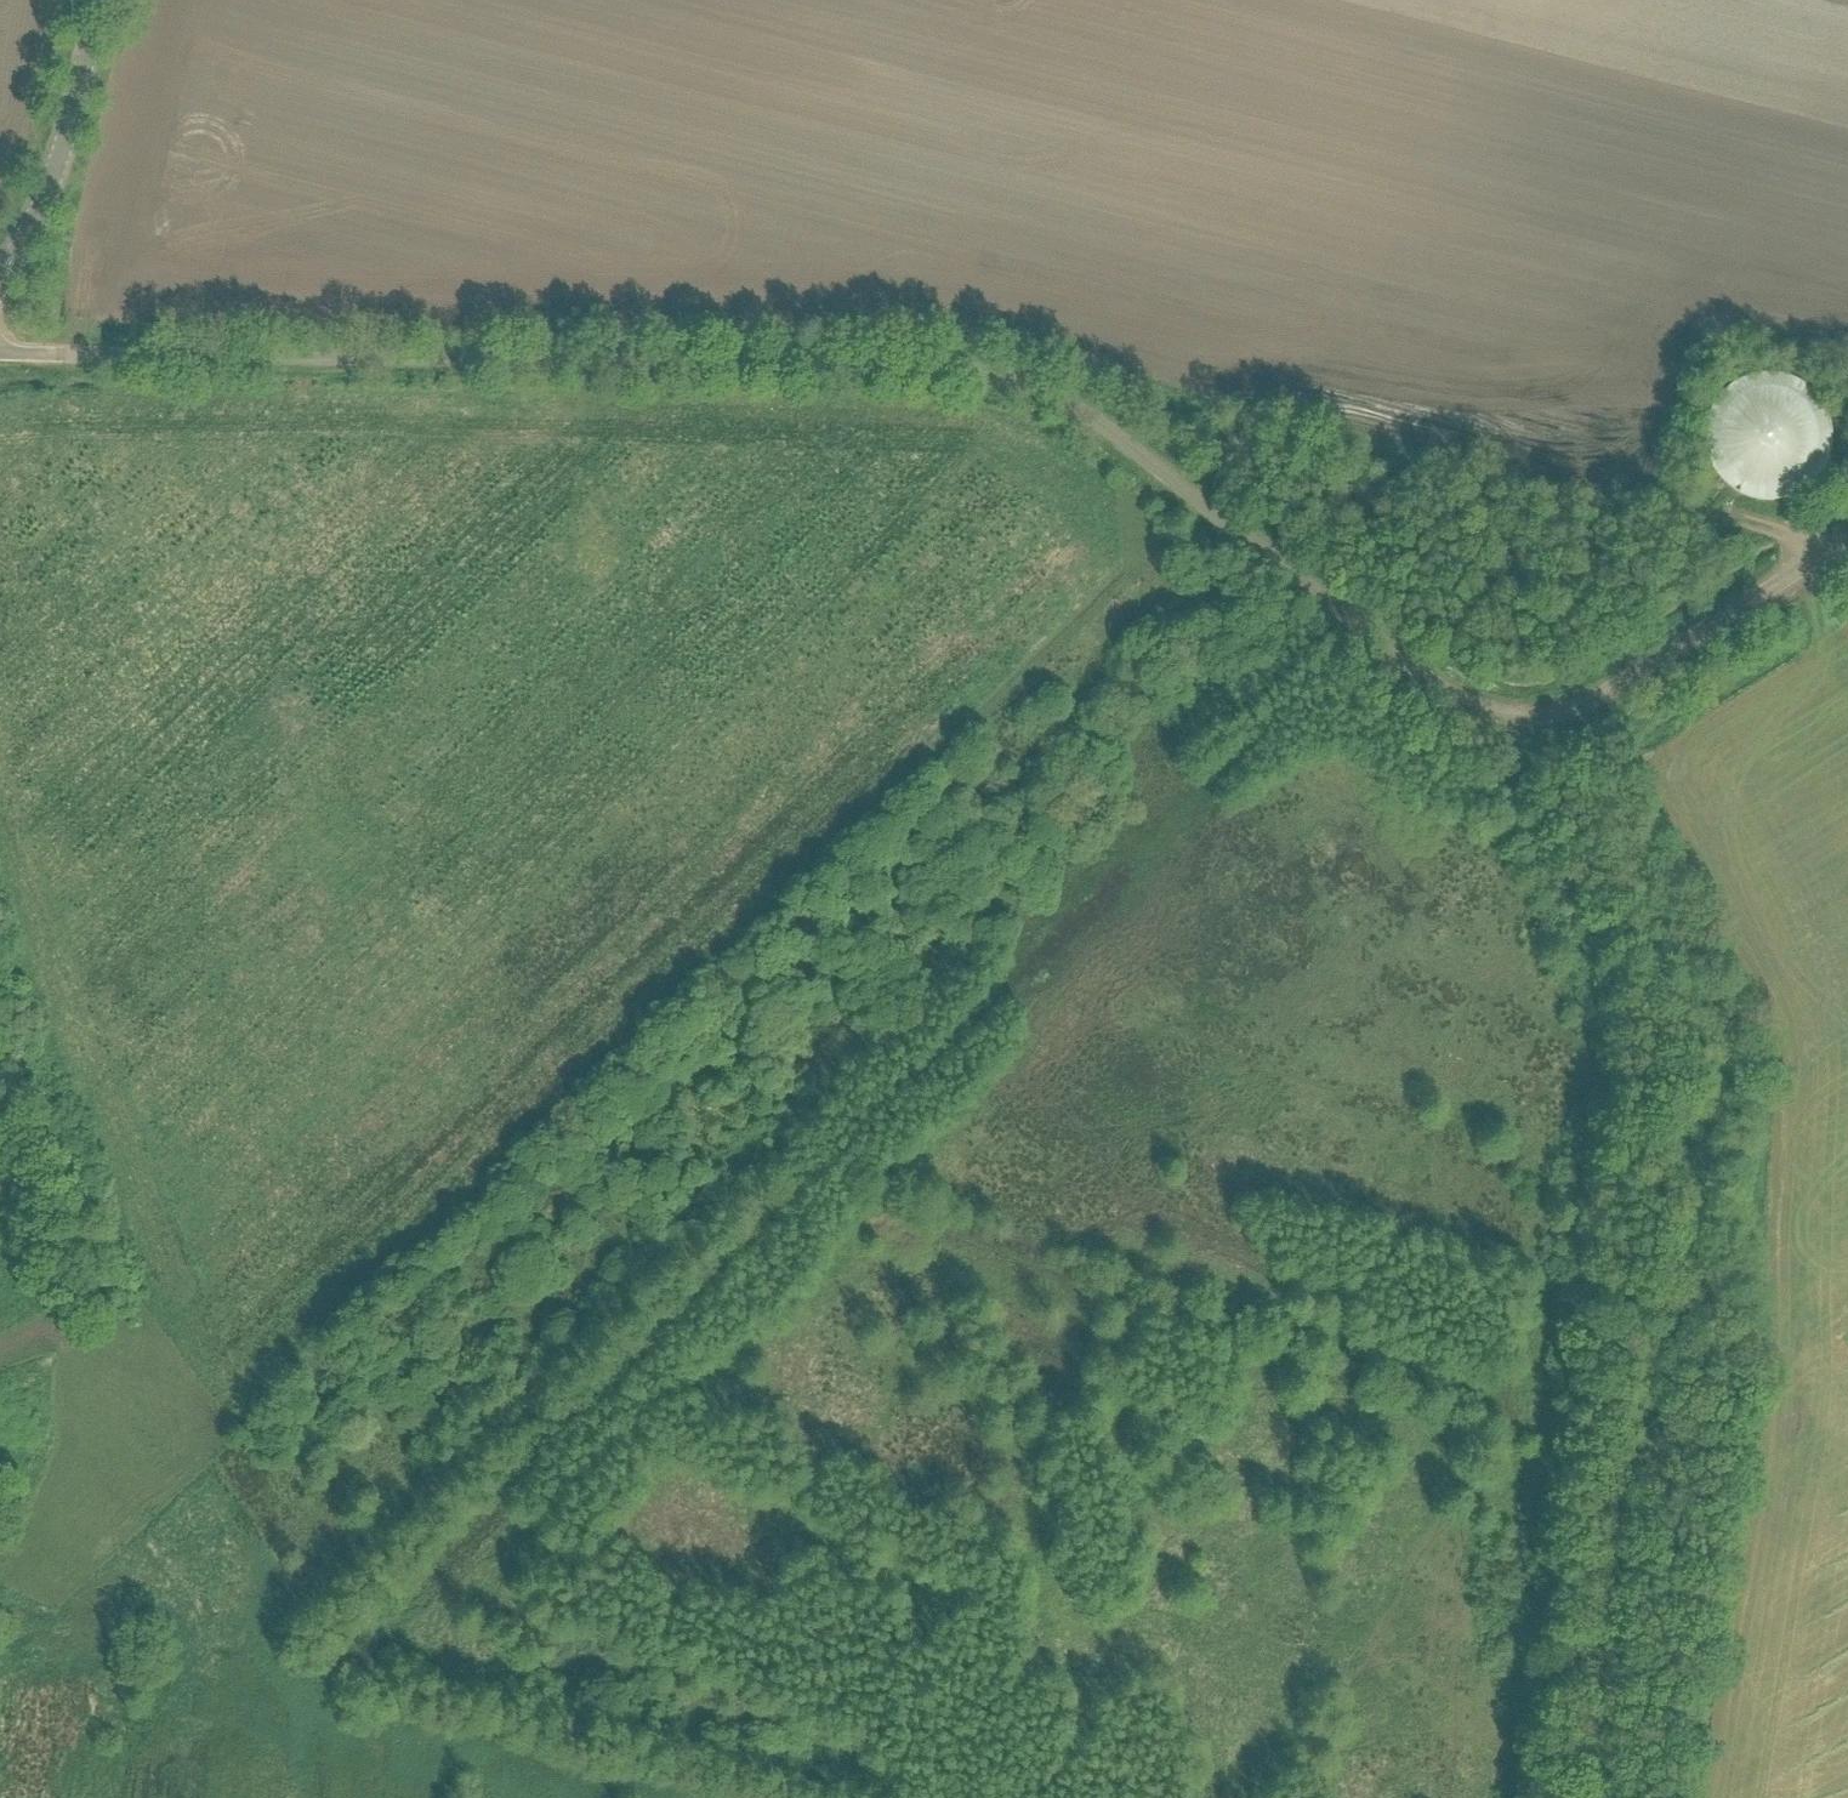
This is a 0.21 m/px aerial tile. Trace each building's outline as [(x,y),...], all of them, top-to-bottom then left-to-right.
[(1746,378),(1721,395),(1707,422),(1707,453),(1721,480),(1746,497),(1777,501),(1805,490),(1825,467),(1833,437),(1825,408),(1805,385),(1776,374),(1746,378)]
